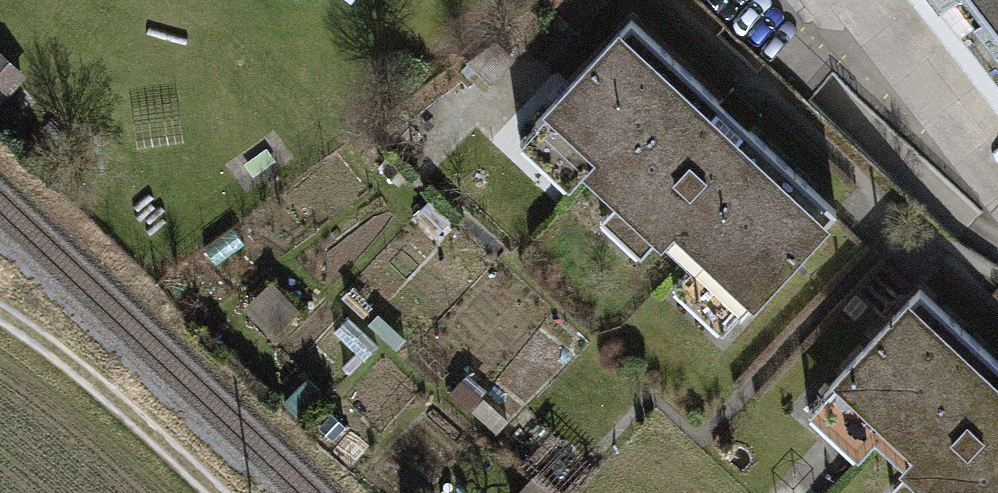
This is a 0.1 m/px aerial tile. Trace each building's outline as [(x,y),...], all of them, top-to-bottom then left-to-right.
[(997,75),(997,0),(939,0),(997,75)] [(845,215),(630,20),(508,154),(562,202),(579,183),(606,208),(588,227),(630,265),(650,244),(683,275),(662,298),(721,351),(845,215)] [(25,76),(0,53),(0,102),(25,76)] [(411,219),(433,239),(450,221),(428,201),(411,219)] [(269,280),(241,308),(270,336),(298,308),(269,280)] [(910,290),(802,405),(858,457),(875,438),(887,449),(906,467),(882,492),(997,492),(997,372),(910,290)] [(347,314),(330,331),(361,362),(378,346),(347,314)] [(521,351),(513,359),(541,384),(548,376),(521,351)] [(463,382),(450,397),(469,413),(481,398),(463,382)] [(481,398),(469,413),(495,434),(507,419),(481,398)] [(530,484),(522,492),(540,492),(530,484)]
